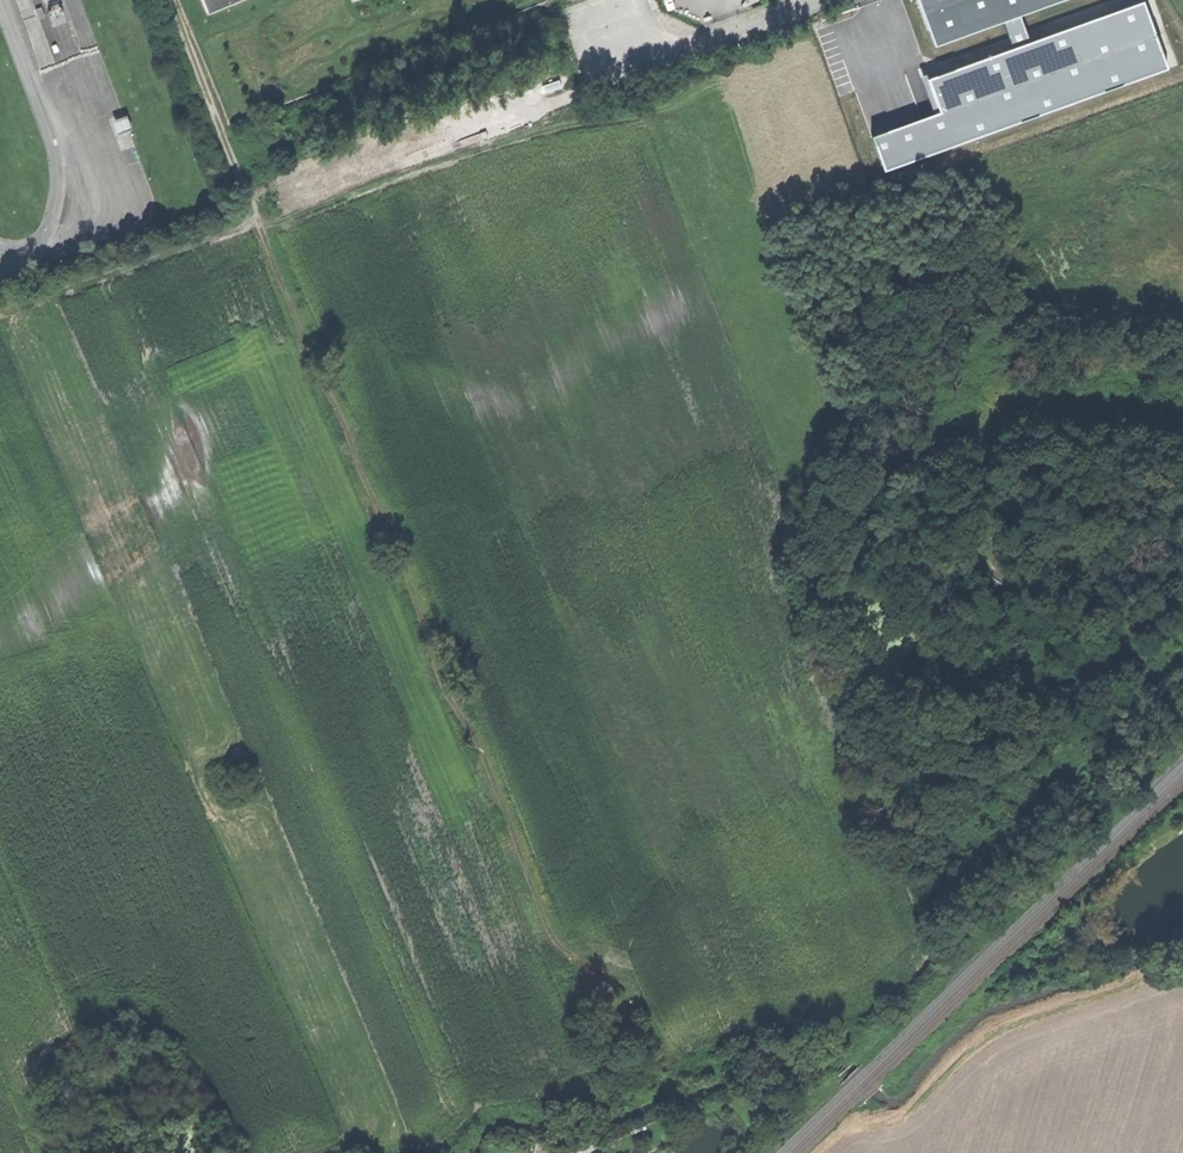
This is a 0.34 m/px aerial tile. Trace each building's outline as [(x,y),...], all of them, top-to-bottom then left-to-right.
[(208,13),(240,0),(203,0),(208,13)] [(935,45),(1003,20),(1019,14),(1058,0),(918,0),(935,45)] [(1168,70),(1144,3),(1030,44),(1013,50),(930,80),(942,114),(875,138),(887,171),(1168,70)] [(36,8),(40,18),(46,16),(42,5),(36,8)] [(1030,44),(1019,14),(1003,20),(1013,50),(1030,44)] [(117,137),(131,132),(124,112),(110,117),(117,137)]
